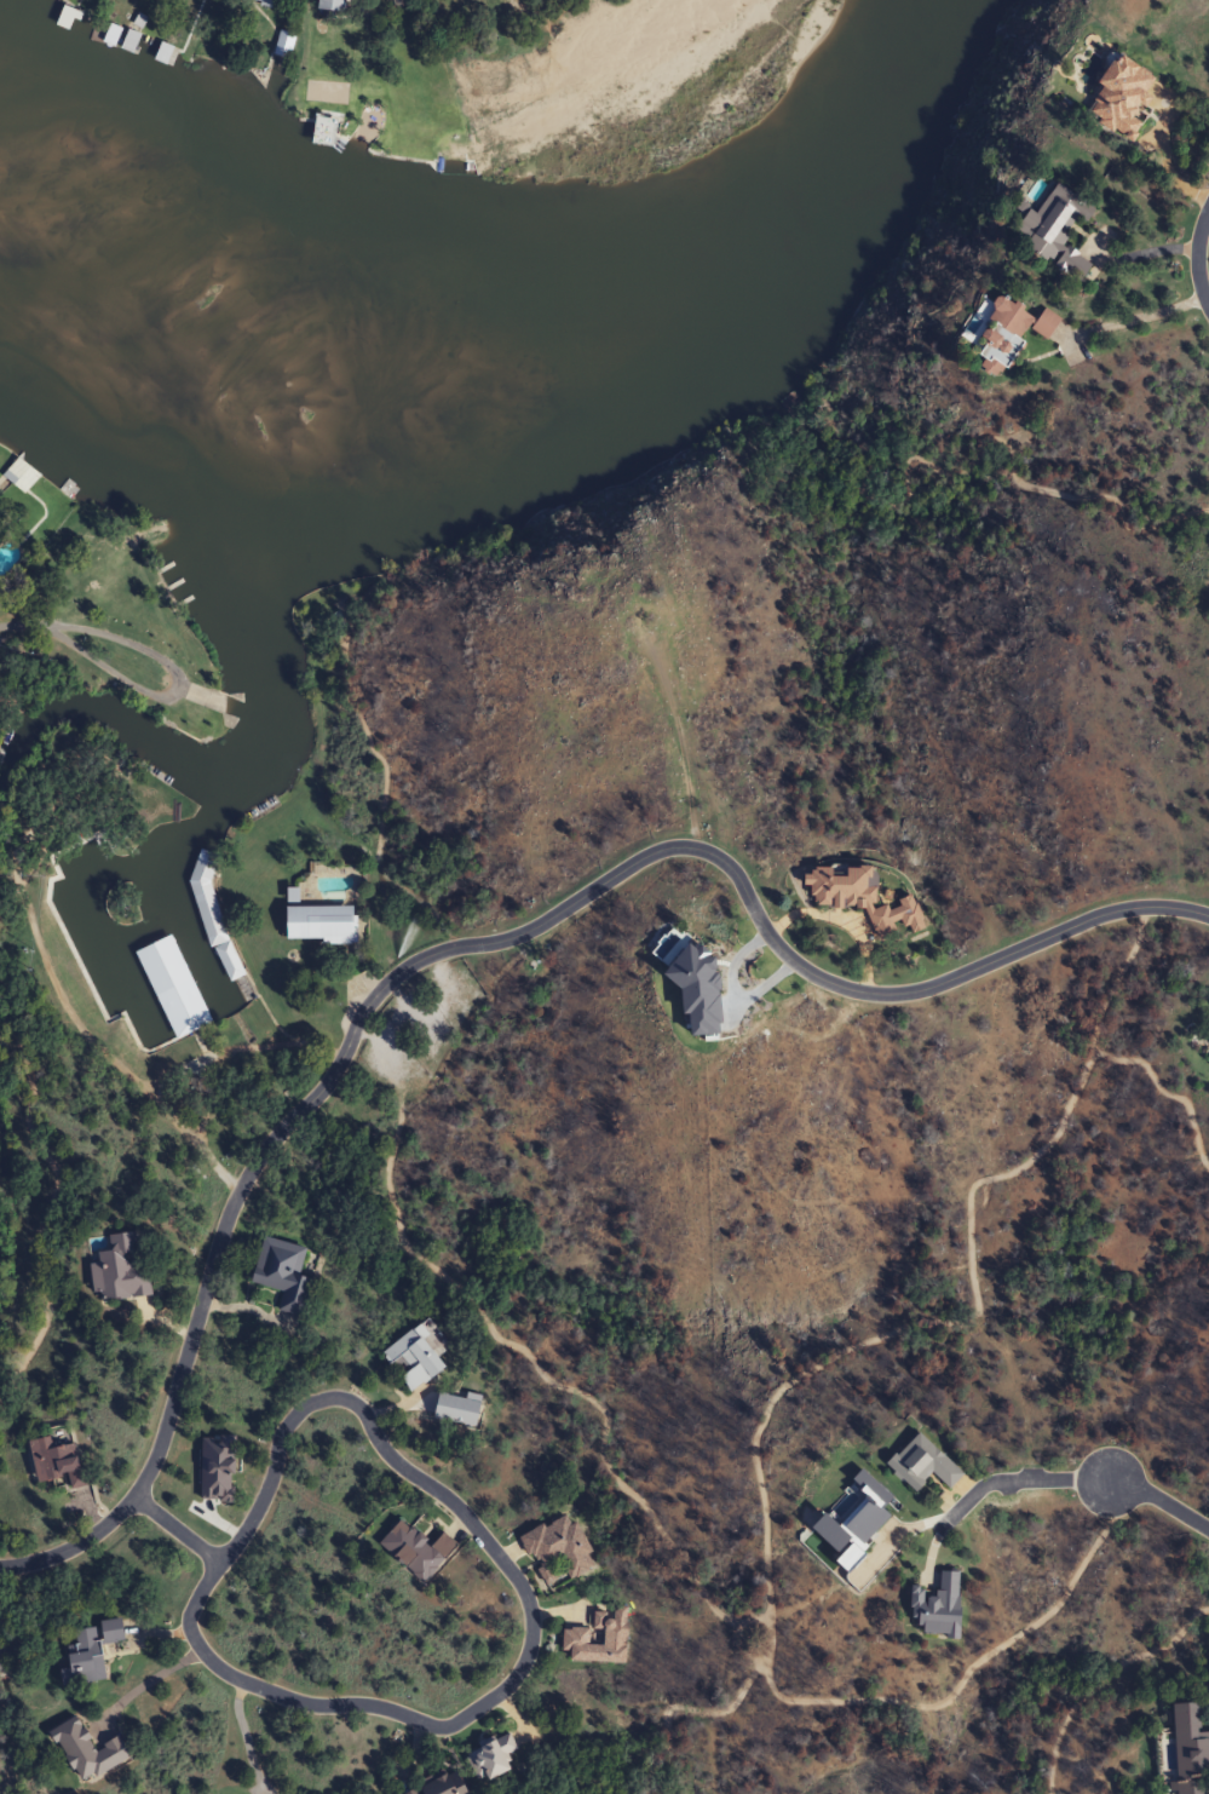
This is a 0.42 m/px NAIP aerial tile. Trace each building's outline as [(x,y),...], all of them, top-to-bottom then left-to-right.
[(276,0),(257,0),(255,8),(274,12),(276,0)] [(58,1),(51,21),(71,29),(85,5),(58,1)] [(104,17),(119,24),(116,44),(91,29),(104,17)] [(126,27),(138,31),(131,50),(116,44),(126,27)] [(286,60),(292,35),(276,31),(270,56),(286,60)] [(156,38),(171,44),(162,64),(149,59),(156,38)] [(1082,114),(1129,143),(1141,125),(1131,118),(1154,81),(1109,53),(1089,85),(1097,90),(1082,114)] [(313,114),(336,115),(338,143),(307,143),(313,114)] [(1019,246),(1075,285),(1088,265),(1060,245),(1087,208),(1051,183),(1029,215),(1020,209),(1009,224),(1026,236),(1019,246)] [(995,370),(1026,331),(1040,342),(1056,321),(1040,308),(1030,322),(999,297),(967,338),(978,347),(973,353),(995,370)] [(24,495),(0,476),(0,473),(11,456),(40,475),(24,495)] [(201,844),(191,876),(209,947),(236,983),(251,973),(217,914),(201,844)] [(806,910),(863,912),(872,938),(893,930),(910,931),(918,928),(918,924),(898,869),(838,867),(837,876),(826,875),(823,868),(804,868),(803,890),(803,891),(803,900),(806,910)] [(276,943),(350,942),(350,906),(276,906),(276,943)] [(155,993),(191,976),(218,1019),(175,1041),(155,993)] [(87,1300),(146,1295),(143,1266),(130,1267),(127,1232),(101,1235),(103,1252),(88,1253),(89,1264),(84,1265),(87,1300)] [(279,1291),(275,1311),(299,1317),(307,1280),(294,1277),(301,1248),(256,1238),(245,1283),(279,1291)] [(379,1351),(396,1374),(394,1377),(407,1393),(440,1368),(432,1358),(438,1353),(415,1323),(379,1351)] [(943,1490),(957,1475),(912,1432),(884,1462),(913,1488),(926,1474),(943,1490)] [(65,1477),(67,1489),(84,1486),(76,1442),(50,1447),(48,1436),(25,1440),(33,1483),(65,1477)] [(591,1568),(568,1515),(532,1531),(546,1562),(556,1558),(566,1579),(591,1568)] [(559,1661),(621,1664),(623,1609),(589,1608),(588,1630),(560,1629),(559,1661)] [(101,1681),(96,1644),(121,1641),(118,1619),(93,1622),(94,1626),(68,1630),(70,1645),(56,1646),(59,1669),(52,1670),(54,1687),(101,1681)] [(1194,1718),(1193,1703),(1166,1704),(1170,1793),(1198,1793),(1197,1774),(1205,1774),(1204,1741),(1208,1741),(1208,1718),(1194,1718)] [(118,1736),(89,1750),(73,1717),(46,1731),(73,1785),(129,1758),(118,1736)] [(514,1751),(507,1734),(461,1753),(474,1785),(510,1769),(504,1755),(514,1751)] [(462,1781),(444,1782),(444,1776),(405,1777),(405,1793),(463,1793),(462,1781)]
